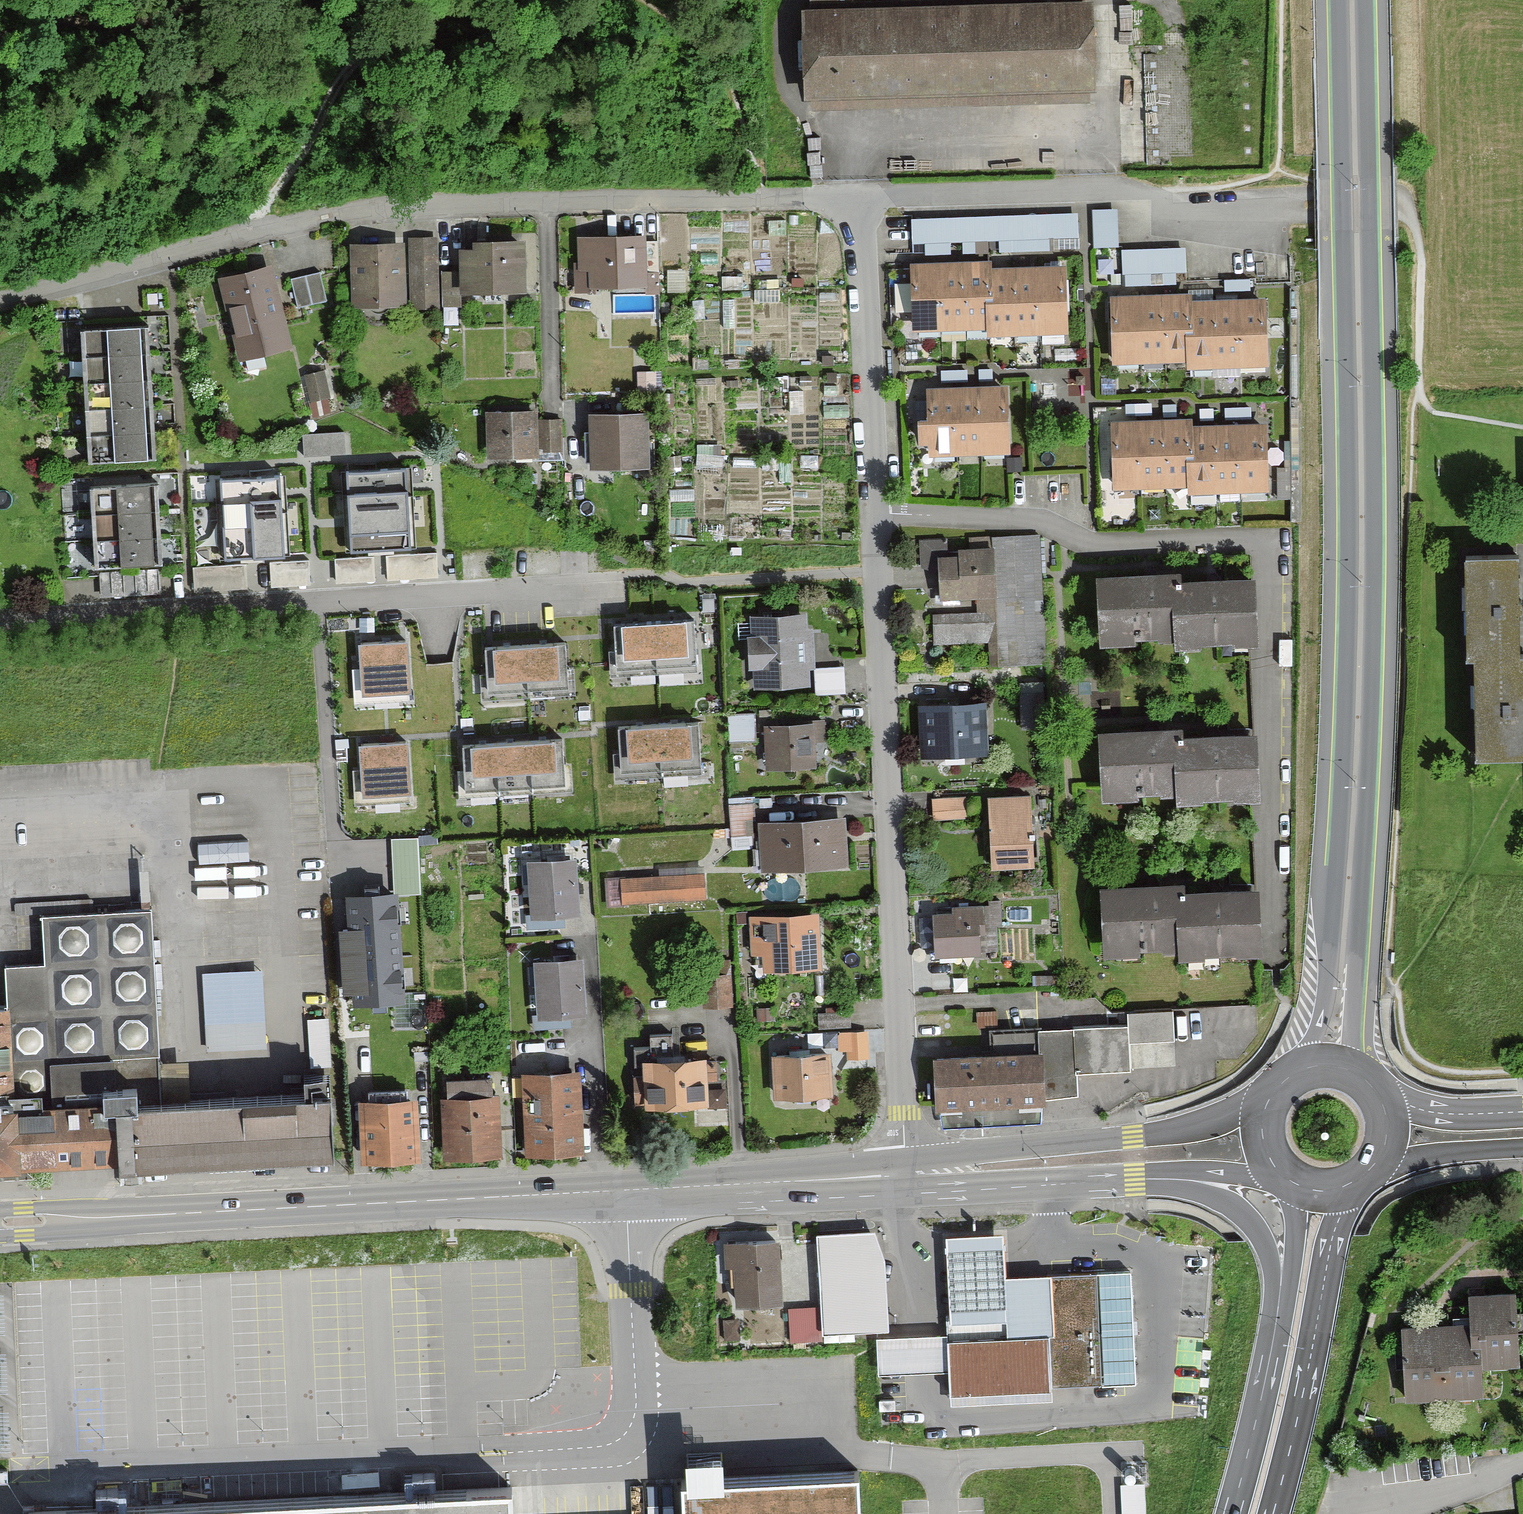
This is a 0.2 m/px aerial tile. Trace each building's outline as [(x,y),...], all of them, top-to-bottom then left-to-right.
[(815,5),(804,5),(806,107),(1097,102),(1097,87),(1129,86),(1128,1),(1089,1),(1089,0),(815,0),(815,5)] [(1122,215),(1098,215),(1099,250),(1123,249),(1122,215)] [(1082,242),(1081,217),(916,223),(917,248),(1082,242)] [(654,292),(653,241),(584,243),(585,277),(599,276),(599,294),(654,292)] [(411,247),(355,248),(357,312),(415,311),(415,315),(443,314),(442,242),(411,243),(411,247)] [(536,298),(534,243),(486,245),(486,252),(469,253),(471,300),(536,298)] [(1192,252),(1127,255),(1128,277),(1193,274),(1192,252)] [(1006,276),(1005,263),(918,268),(922,340),(1000,336),(1001,345),(1084,340),(1080,272),(1006,276)] [(301,351),(279,272),(225,287),(247,366),(301,351)] [(324,277),(294,284),(301,313),(331,306),(324,277)] [(1205,306),(1204,293),(1117,298),(1121,370),(1199,366),(1200,375),(1283,370),(1279,302),(1205,306)] [(93,335),(100,466),(169,462),(163,332),(93,335)] [(337,399),(330,375),(310,380),(316,404),(337,399)] [(1019,456),(1018,392),(935,394),(937,458),(1019,456)] [(543,463),(541,414),(490,417),(493,465),(543,463)] [(1201,430),(1200,417),(1113,422),(1117,494),(1195,490),(1196,499),(1279,494),(1275,426),(1201,430)] [(658,472),(657,418),(597,419),(597,435),(588,436),(588,473),(658,472)] [(346,452),(346,427),(303,428),(304,452),(346,452)] [(387,483),(331,486),(334,569),(391,567),(387,483)] [(287,486),(223,490),(228,567),(291,564),(287,486)] [(174,567),(171,490),(100,493),(104,570),(174,567)] [(980,617),(936,620),(938,648),(994,645),(996,671),(1047,668),(1039,540),(974,544),(975,558),(945,559),(947,604),(979,602),(980,617)] [(1470,560),(1470,664),(1480,665),(1479,762),(1522,762),(1522,561),(1470,560)] [(1188,588),(1187,575),(1100,580),(1105,652),(1182,648),(1183,657),(1267,652),(1263,584),(1188,588)] [(692,614),(624,617),(626,661),(694,657),(692,614)] [(816,691),(811,616),(756,620),(760,694),(816,691)] [(411,639),(359,642),(362,694),(414,691),(411,639)] [(566,641),(490,645),(492,689),(568,686),(566,641)] [(816,663),(816,691),(847,690),(846,662),(816,663)] [(1044,699),(1023,701),(1025,734),(1046,733),(1044,699)] [(990,706),(926,708),(927,760),(992,758),(990,706)] [(731,738),(757,736),(756,709),(730,711),(731,738)] [(699,720),(622,723),(625,770),(701,767),(699,720)] [(826,770),(824,726),(772,729),(774,773),(826,770)] [(1193,744),(1192,731),(1106,736),(1110,808),(1188,804),(1188,813),(1272,808),(1268,740),(1193,744)] [(408,737),(357,741),(360,791),(412,787),(408,737)] [(555,737),(468,741),(470,788),(557,784),(555,737)] [(733,843),(756,843),(755,797),(731,798),(733,843)] [(1041,801),(998,803),(1002,872),(1044,870),(1041,801)] [(966,803),(935,805),(936,821),(967,819),(966,803)] [(855,872),(853,821),(766,825),(768,876),(855,872)] [(589,916),(584,861),(537,865),(542,920),(589,916)] [(710,901),(708,877),(625,883),(627,907),(710,901)] [(364,891),(345,892),(347,925),(338,926),(342,991),(352,991),(353,1003),(371,1002),(372,1010),(387,1009),(387,1001),(405,1000),(398,889),(380,890),(379,882),(364,883),(364,891)] [(1192,898),(1191,884),(1104,890),(1108,962),(1186,958),(1187,967),(1270,962),(1266,894),(1192,898)] [(344,1080),(163,1087),(155,904),(48,909),(50,958),(13,959),(15,999),(0,999),(0,1183),(347,1169),(344,1080)] [(963,920),(942,921),(944,963),(1002,960),(999,908),(962,910),(963,920)] [(828,971),(825,916),(753,920),(756,960),(769,959),(770,975),(828,971)] [(593,1019),(590,964),(544,966),(547,1021),(593,1019)] [(1180,1041),(1178,1013),(1135,1016),(1136,1028),(1046,1033),(1047,1057),(944,1062),(947,1116),(1060,1110),(1060,1102),(1086,1100),(1085,1078),(1139,1075),(1137,1044),(1180,1041)] [(314,1074),(331,1072),(328,1016),(310,1017),(314,1074)] [(853,1017),(821,1017),(821,1029),(853,1029),(853,1017)] [(871,1035),(852,1036),(853,1063),(872,1062),(871,1035)] [(843,1101),(839,1055),(781,1060),(785,1105),(843,1101)] [(719,1109),(717,1061),(657,1063),(658,1111),(719,1109)] [(503,1071),(444,1073),(444,1086),(503,1084),(503,1071)] [(595,1159),(592,1075),(528,1077),(531,1162),(595,1159)] [(508,1161),(507,1101),(450,1102),(451,1162),(508,1161)] [(429,1163),(425,1104),(370,1108),(374,1167),(429,1163)] [(883,1227),(818,1231),(823,1330),(888,1327),(887,1306),(883,1227)] [(952,1320),(1010,1317),(1008,1274),(1006,1231),(948,1233),(952,1320)] [(781,1298),(779,1236),(724,1238),(725,1264),(735,1263),(737,1300),(781,1298)] [(951,1392),(1135,1384),(1130,1269),(1008,1274),(1010,1317),(952,1320),(948,1320),(948,1331),(950,1370),(951,1392)] [(1476,1301),(1478,1331),(1410,1335),(1414,1404),(1496,1399),(1495,1371),(1522,1369),(1522,1298),(1476,1301)] [(950,1370),(948,1331),(877,1334),(879,1372),(950,1370)] [(858,1474),(685,1478),(686,1513),(860,1513),(858,1474)] [(27,1513),(517,1513),(516,1491),(27,1513)]
